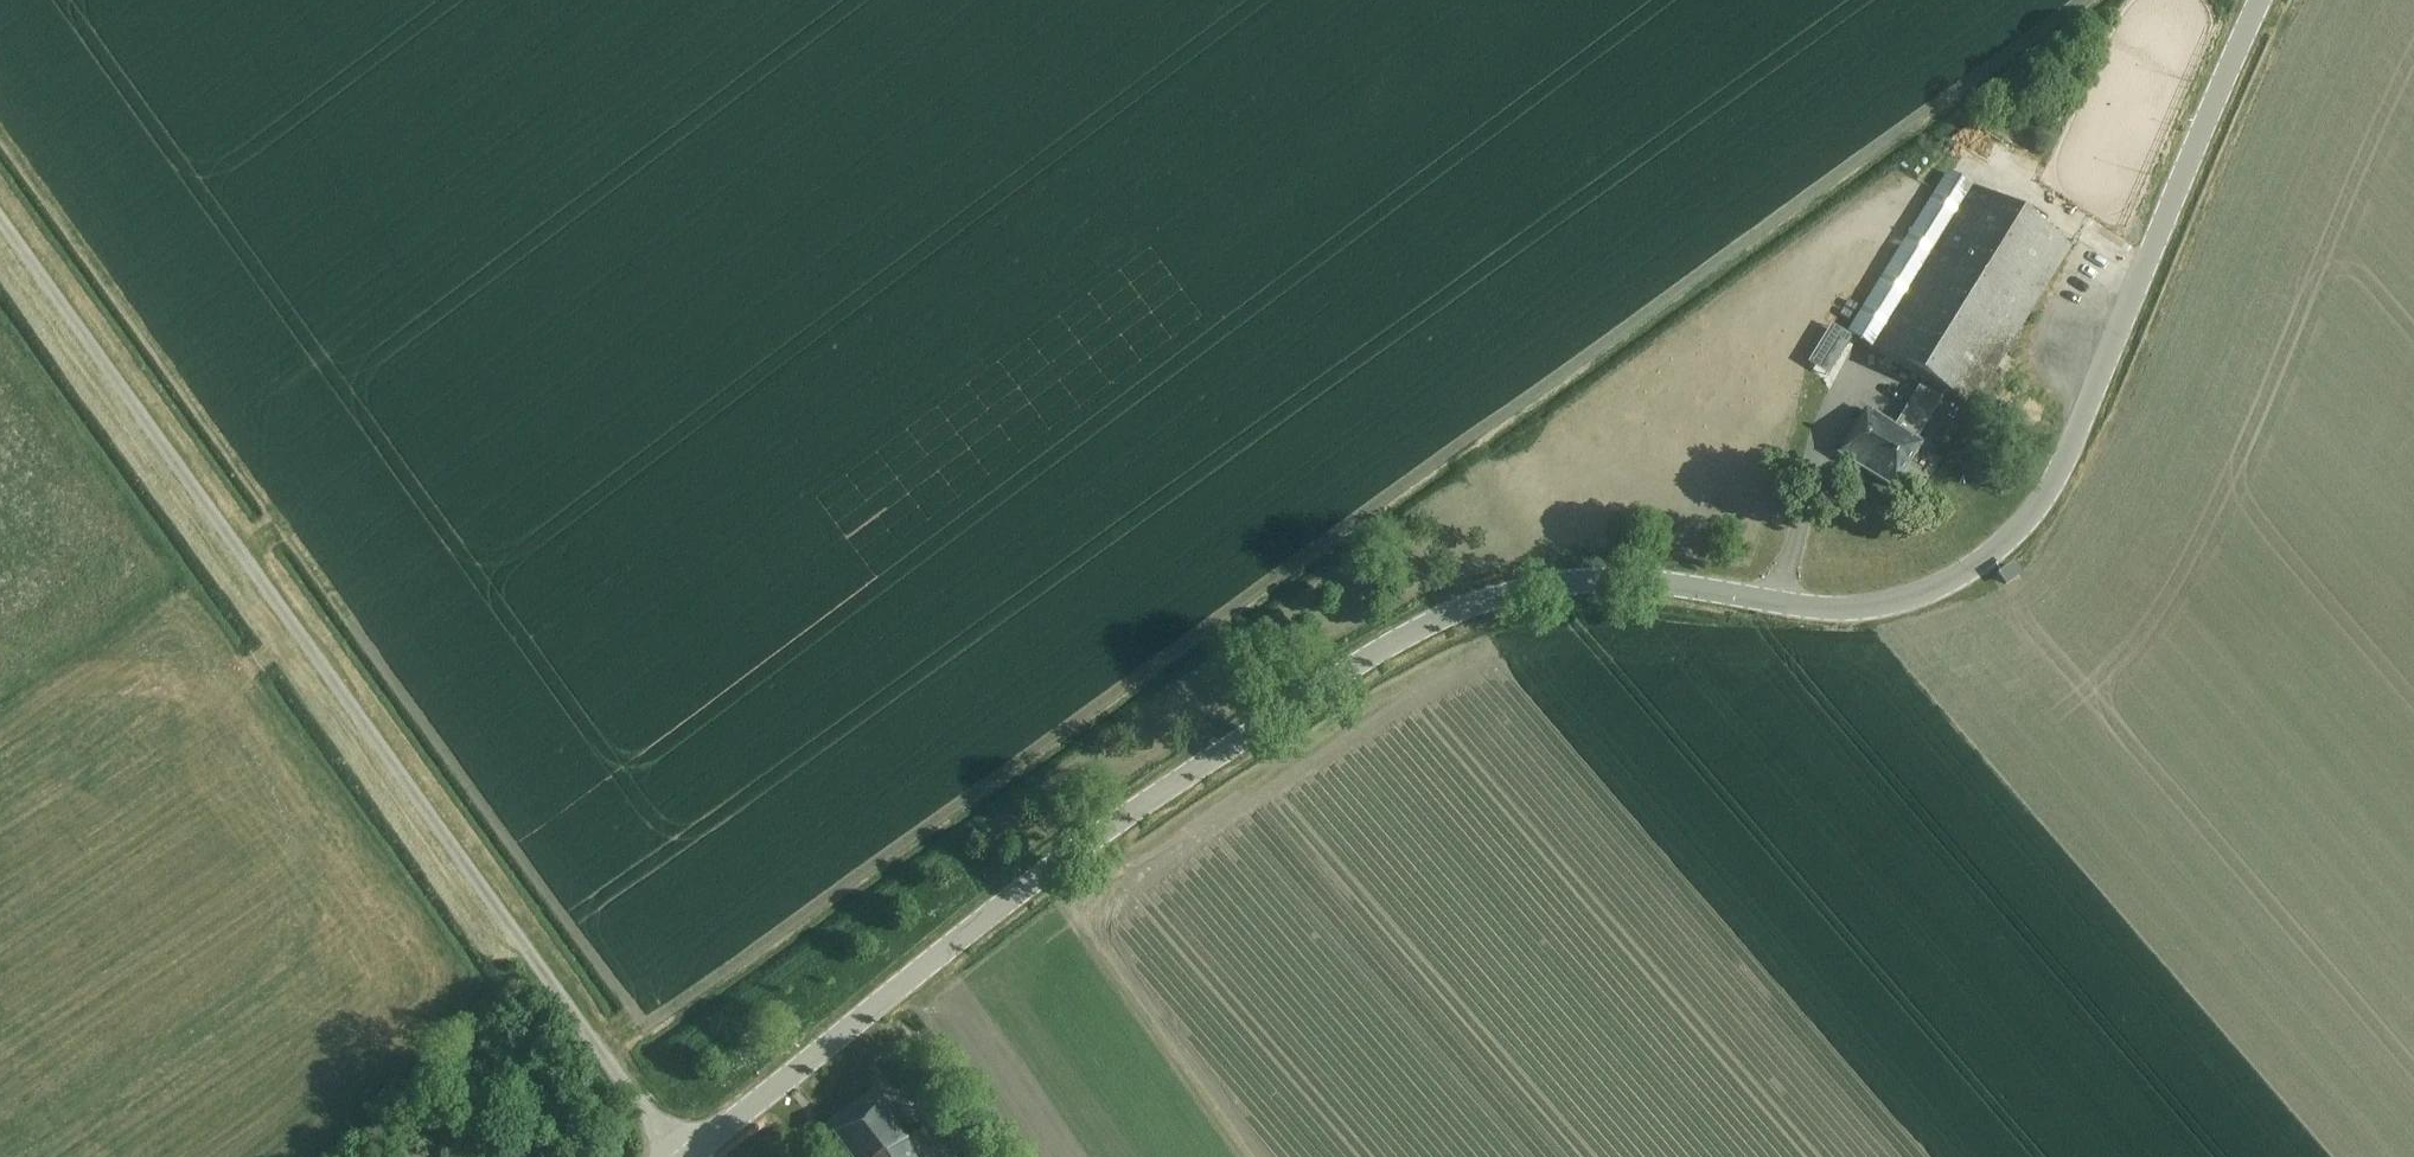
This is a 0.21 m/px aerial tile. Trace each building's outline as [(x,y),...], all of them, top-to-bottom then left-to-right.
[(1877,349),(1976,186),(1950,170),(1850,333),(1877,349)] [(2073,246),(1976,186),(1877,349),(1926,380),(1897,426),(1869,409),(1841,455),(1896,489),(1923,446),(1918,443),(1949,394),(1973,410),(2073,246)] [(2005,585),(2021,573),(2012,561),(1996,573),(2005,585)] [(833,1136),(848,1156),(955,1156),(941,1136),(937,1139),(928,1126),(905,1142),(879,1104),(833,1136)] [(470,1137),(447,1156),(488,1156),(470,1137)]
